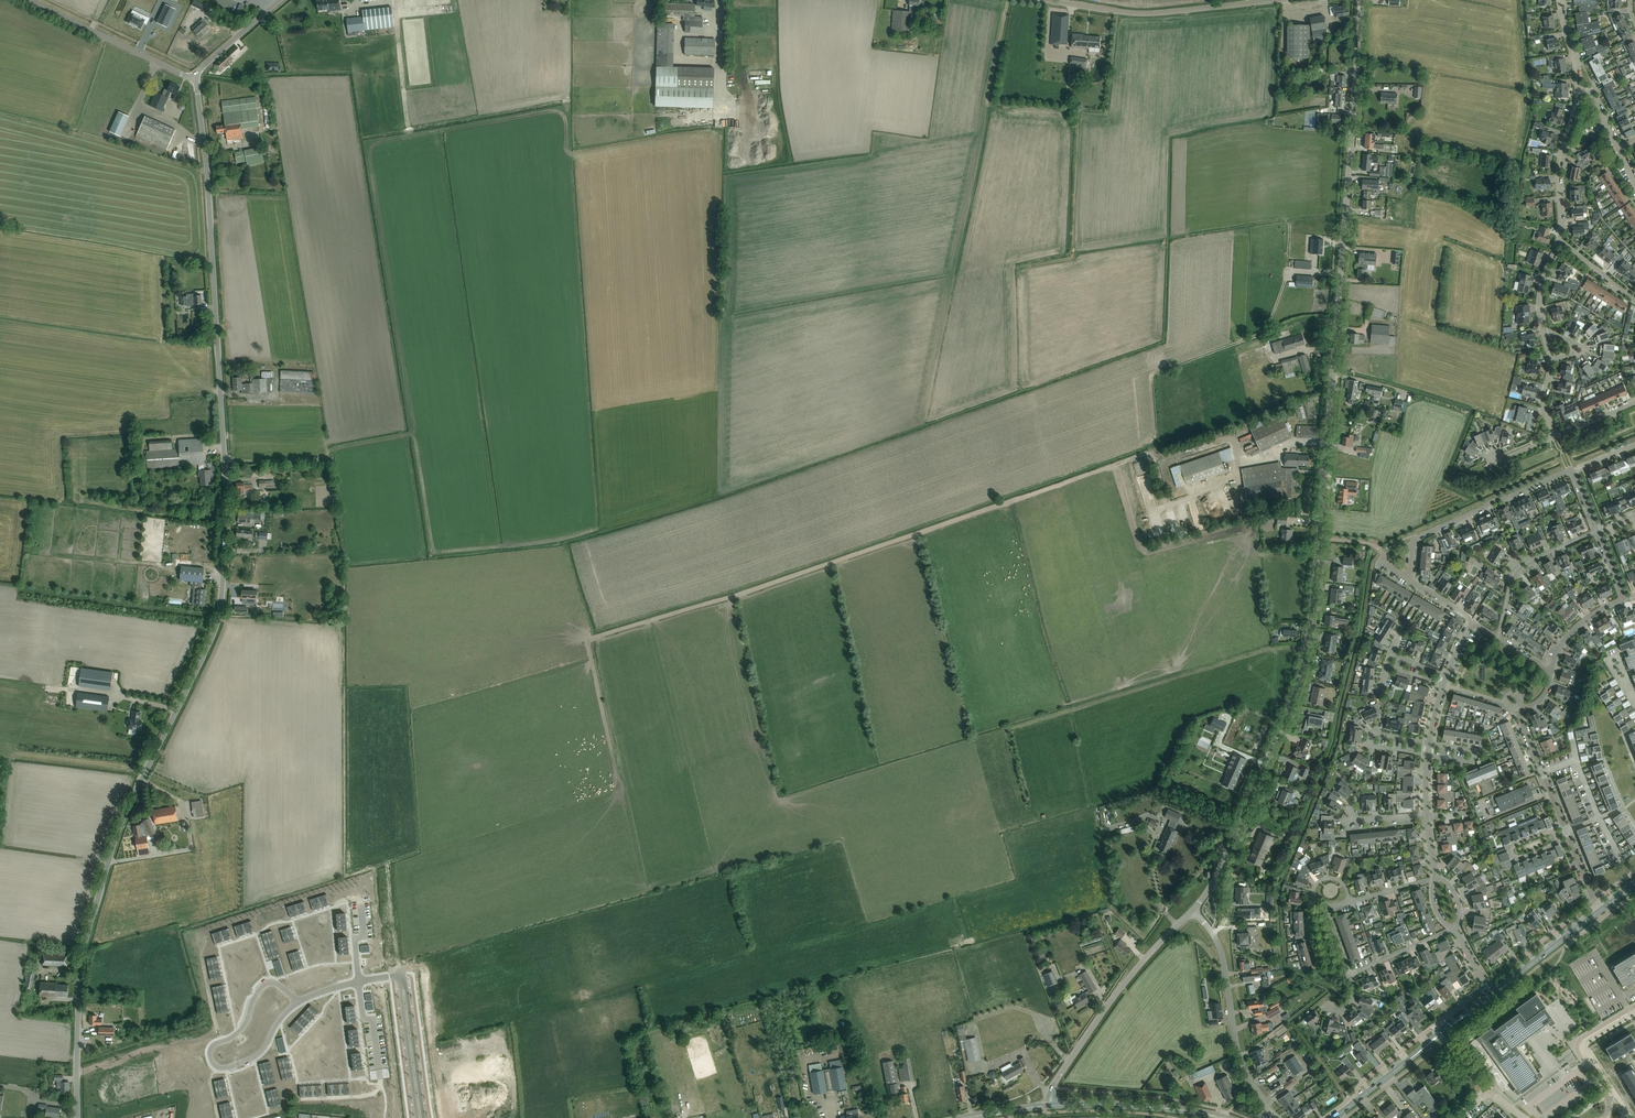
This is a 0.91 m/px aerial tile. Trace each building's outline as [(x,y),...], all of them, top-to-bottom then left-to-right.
[(340,10),(339,0),(324,0),(316,1),(318,11),(329,9),(329,11),(340,10)] [(892,34),(911,36),(913,12),(919,13),(920,0),(910,0),(910,6),(909,12),(893,11),(892,34)] [(1621,7),(1621,2),(1611,2),(1611,6),(1607,6),(1607,12),(1614,12),(1614,9),(1620,9),(1620,7),(1621,7)] [(685,33),(701,34),(702,17),(695,16),(695,5),(665,3),(665,15),(683,16),(683,21),(685,21),(685,33)] [(1579,6),(1580,8),(1578,8),(1579,8),(1580,13),(1574,14),(1576,14),(1576,19),(1575,19),(1575,20),(1588,17),(1587,12),(1597,10),(1596,4),(1579,6)] [(166,5),(157,22),(167,27),(175,9),(166,5)] [(1334,11),(1334,12),(1335,17),(1348,15),(1348,9),(1343,10),(1343,6),(1338,7),(1337,5),(1333,6),(1334,11)] [(346,19),(348,32),(394,27),(392,7),(363,11),(363,17),(346,19)] [(131,13),(127,22),(141,29),(144,23),(146,24),(149,18),(146,17),(145,20),(136,16),(138,13),(133,11),(132,13),(131,13)] [(1051,45),(1059,45),(1059,44),(1067,45),(1069,15),(1061,14),(1053,13),(1051,45)] [(1621,14),(1610,19),(1613,25),(1624,20),(1621,14)] [(1314,40),(1328,38),(1324,16),(1310,18),(1314,40)] [(1543,17),(1545,29),(1554,27),(1553,19),(1554,19),(1553,16),(1543,17)] [(1600,27),(1598,21),(1589,23),(1588,17),(1575,20),(1576,19),(1577,25),(1576,25),(1577,25),(1578,30),(1577,30),(1578,30),(1579,32),(1578,32),(1578,33),(1600,27)] [(1627,25),(1624,20),(1613,25),(1615,30),(1618,29),(1627,25)] [(209,29),(203,22),(193,31),(200,38),(204,35),(203,34),(209,29)] [(655,107),(713,108),(714,68),(673,67),(674,24),(657,24),(655,107)] [(1287,59),(1310,58),(1310,25),(1287,25),(1287,59)] [(1629,31),(1627,25),(1618,29),(1621,34),(1629,31)] [(1592,36),(1601,32),(1600,27),(1578,33),(1579,33),(1579,35),(1578,35),(1579,35),(1581,40),(1580,40),(1581,40),(1583,45),(1582,45),(1594,41),(1592,36)] [(1632,36),(1629,31),(1621,34),(1624,41),(1621,43),(1621,44),(1631,40),(1630,37),(1632,36)] [(190,32),(187,35),(193,42),(197,39),(190,32)] [(1089,47),(1100,48),(1101,37),(1099,37),(1098,37),(1094,37),(1084,36),(1084,35),(1073,34),(1072,47),(1089,48),(1089,47)] [(714,56),(715,39),(685,38),(684,55),(714,56)] [(1556,38),(1546,40),(1547,46),(1548,46),(1548,51),(1560,48),(1559,41),(1557,41),(1556,38)] [(1631,40),(1621,44),(1622,44),(1618,46),(1619,48),(1624,46),(1626,52),(1628,51),(1634,48),(1634,43),(1634,41),(1632,42),(1631,40)] [(1608,49),(1605,43),(1596,46),(1594,41),(1582,45),(1582,46),(1583,45),(1585,50),(1584,51),(1585,50),(1586,55),(1586,56),(1588,55),(1590,58),(1593,56),(1599,53),(1604,50),(1608,49)] [(233,58),(241,51),(236,45),(214,65),(220,72),(230,64),(229,62),(233,58)] [(1603,62),(1601,56),(1599,53),(1593,56),(1594,59),(1589,62),(1590,65),(1590,67),(1591,68),(1600,63),(1603,62)] [(1086,68),(1088,59),(1071,57),(1070,65),(1086,68)] [(1553,61),(1548,62),(1549,66),(1549,67),(1550,68),(1551,68),(1552,69),(1553,69),(1556,68),(1557,74),(1565,72),(1564,64),(1566,64),(1565,59),(1553,61)] [(267,71),(280,71),(280,64),(267,63),(267,71)] [(1594,73),(1603,68),(1600,63),(1591,68),(1591,69),(1592,70),(1593,70),(1594,73)] [(1605,74),(1603,68),(1594,73),(1596,76),(1595,76),(1595,77),(1596,79),(1605,74)] [(1603,85),(1613,81),(1612,78),(1612,77),(1612,76),(1611,76),(1610,76),(1609,76),(1608,73),(1605,74),(1596,79),(1597,80),(1597,81),(1598,81),(1599,84),(1602,82),(1603,85)] [(1337,76),(1337,82),(1339,82),(1339,87),(1345,87),(1346,82),(1345,82),(1345,80),(1346,80),(1346,76),(1337,76)] [(1614,91),(1612,87),(1615,85),(1613,81),(1603,85),(1605,88),(1602,90),(1604,93),(1603,93),(1604,94),(1604,96),(1614,91)] [(150,106),(162,111),(171,92),(176,95),(180,87),(171,82),(167,90),(164,89),(162,94),(156,92),(150,106)] [(1567,89),(1568,89),(1568,84),(1555,84),(1556,97),(1568,97),(1568,91),(1567,91),(1567,89)] [(1329,87),(1329,95),(1333,95),(1333,94),(1335,94),(1334,107),(1341,107),(1342,90),(1339,90),(1339,87),(1329,87)] [(1608,100),(1616,96),(1614,91),(1604,96),(1605,97),(1606,98),(1606,97),(1608,100)] [(1381,102),(1389,103),(1389,104),(1396,105),(1397,94),(1391,93),(1391,94),(1381,93),(1381,102)] [(770,103),(770,94),(753,94),(753,103),(758,103),(759,111),(764,111),(764,103),(770,103)] [(1619,101),(1616,96),(1608,100),(1609,103),(1609,104),(1609,105),(1609,106),(1619,101)] [(259,126),(255,97),(222,101),(225,125),(216,126),(217,134),(226,132),(227,140),(243,138),(241,128),(259,126)] [(1622,100),(1619,101),(1609,106),(1610,107),(1611,108),(1612,108),(1613,111),(1615,110),(1617,113),(1626,108),(1625,105),(1626,104),(1626,103),(1625,102),(1624,101),(1623,101),(1622,100)] [(1552,113),(1549,121),(1560,125),(1563,117),(1560,116),(1562,110),(1556,108),(1553,113),(1552,113)] [(1628,111),(1626,108),(1617,113),(1618,116),(1616,117),(1618,120),(1617,120),(1617,122),(1618,123),(1627,118),(1629,117),(1628,114),(1629,114),(1629,113),(1630,112),(1629,112),(1629,111),(1628,111)] [(110,132),(120,136),(129,116),(119,112),(110,132)] [(1341,115),(1328,114),(1327,123),(1340,124),(1341,115)] [(145,116),(136,136),(167,150),(176,130),(145,116)] [(1621,128),(1630,124),(1627,118),(1618,123),(1619,124),(1619,125),(1620,125),(1621,128)] [(1633,129),(1630,124),(1621,128),(1623,131),(1622,131),(1623,132),(1623,134),(1633,129)] [(1633,129),(1623,134),(1624,135),(1625,136),(1627,139),(1634,135),(1634,134),(1633,129)] [(1557,135),(1543,131),(1540,139),(1543,140),(1542,143),(1548,144),(1549,142),(1554,144),(1557,135)] [(1366,136),(1365,142),(1365,143),(1381,144),(1381,142),(1374,141),(1375,135),(1366,134),(1366,136)] [(230,156),(232,164),(246,161),(247,166),(264,162),(261,147),(234,153),(235,155),(230,156)] [(1583,158),(1579,161),(1586,167),(1589,164),(1588,163),(1589,162),(1587,158),(1589,157),(1592,161),(1597,157),(1590,147),(1580,154),(1583,158)] [(1364,155),(1362,170),(1369,171),(1370,162),(1378,163),(1378,157),(1371,157),(1371,155),(1364,155)] [(1550,156),(1549,156),(1548,155),(1547,155),(1545,155),(1544,155),(1543,155),(1541,155),(1540,167),(1542,167),(1543,167),(1544,168),(1545,168),(1546,168),(1547,168),(1548,168),(1550,168),(1551,156),(1550,156)] [(1583,170),(1586,167),(1579,161),(1576,164),(1583,170)] [(1370,175),(1393,177),(1394,164),(1386,163),(1386,167),(1380,167),(1379,172),(1370,171),(1370,175)] [(1577,181),(1580,168),(1572,167),(1570,180),(1577,181)] [(1602,182),(1610,177),(1608,174),(1606,172),(1599,177),(1602,182)] [(1612,181),(1613,180),(1610,177),(1602,182),(1606,187),(1613,182),(1612,181)] [(1536,179),(1536,189),(1549,190),(1550,180),(1536,179)] [(1363,180),(1362,189),(1378,190),(1379,181),(1363,180)] [(1617,187),(1615,184),(1614,184),(1613,182),(1606,187),(1609,192),(1617,187)] [(1571,202),(1579,201),(1579,194),(1580,194),(1584,189),(1584,186),(1573,187),(1573,190),(1570,191),(1571,202)] [(1618,190),(1619,190),(1617,187),(1609,192),(1612,197),(1620,192),(1618,190)] [(1364,191),(1364,199),(1370,199),(1370,195),(1374,195),(1374,191),(1364,191)] [(1624,197),(1622,193),(1621,194),(1620,192),(1612,197),(1616,202),(1624,197)] [(1625,200),(1626,200),(1624,197),(1616,202),(1619,207),(1626,202),(1625,200)] [(1374,207),(1374,201),(1363,201),(1362,204),(1363,205),(1363,209),(1370,210),(1371,207),(1374,207)] [(1542,203),(1543,217),(1552,216),(1551,203),(1542,203)] [(1624,214),(1632,208),(1630,205),(1629,206),(1628,204),(1620,209),(1624,214)] [(1587,213),(1587,205),(1580,206),(1580,210),(1571,210),(1572,219),(1583,218),(1583,213),(1587,213)] [(1633,212),(1634,212),(1632,208),(1624,214),(1627,219),(1634,214),(1633,212)] [(1584,235),(1584,227),(1589,227),(1588,222),(1578,223),(1580,223),(1580,227),(1573,228),(1573,235),(1584,235)] [(1539,232),(1536,240),(1548,244),(1551,236),(1547,235),(1549,229),(1542,227),(1540,233),(1539,232)] [(1597,236),(1592,232),(1585,240),(1588,243),(1586,245),(1593,251),(1599,244),(1594,240),(1597,236)] [(1322,255),(1323,240),(1311,239),(1310,254),(1322,255)] [(1613,254),(1605,248),(1598,255),(1601,258),(1603,258),(1605,260),(1604,261),(1608,263),(1611,260),(1614,262),(1619,255),(1615,252),(1613,254)] [(1543,254),(1534,250),(1529,263),(1538,266),(1540,259),(1541,259),(1543,254)] [(1358,277),(1364,278),(1365,270),(1367,270),(1367,264),(1375,265),(1376,254),(1360,252),(1359,264),(1359,269),(1358,269),(1358,277)] [(1614,262),(1617,265),(1624,256),(1621,254),(1614,262)] [(1322,268),(1335,268),(1336,255),(1322,255),(1322,268)] [(1624,276),(1632,266),(1625,260),(1617,269),(1621,273),(1620,273),(1624,276)] [(1296,261),(1295,268),(1311,270),(1312,262),(1296,261)] [(1564,280),(1565,280),(1568,276),(1569,276),(1572,270),(1562,264),(1558,270),(1561,272),(1558,276),(1559,277),(1557,280),(1563,282),(1564,280)] [(1632,266),(1624,276),(1627,279),(1628,278),(1632,282),(1634,279),(1634,280),(1634,269),(1632,266)] [(1531,276),(1520,274),(1518,282),(1519,282),(1517,291),(1528,293),(1529,284),(1532,285),(1533,277),(1531,277),(1531,276)] [(1312,288),(1313,277),(1297,276),(1296,286),(1312,288)] [(1592,283),(1589,281),(1587,279),(1586,280),(1582,288),(1587,291),(1592,283)] [(1572,290),(1574,285),(1565,282),(1563,286),(1555,283),(1554,285),(1555,285),(1554,288),(1553,288),(1551,293),(1557,295),(1557,294),(1565,297),(1568,288),(1572,290)] [(1597,286),(1595,285),(1592,283),(1587,291),(1592,294),(1597,286)] [(1602,289),(1599,287),(1597,286),(1592,294),(1597,297),(1602,289)] [(1607,292),(1605,291),(1602,289),(1597,297),(1602,300),(1607,292)] [(1612,295),(1609,293),(1607,292),(1602,300),(1607,303),(1612,295)] [(190,296),(180,297),(181,305),(187,305),(187,306),(188,306),(188,305),(190,305),(190,306),(195,306),(195,304),(201,304),(201,299),(201,296),(201,295),(195,296),(194,294),(195,294),(190,294),(190,296)] [(1617,298),(1615,297),(1612,295),(1607,303),(1612,307),(1617,298)] [(1623,302),(1619,299),(1617,298),(1612,307),(1617,310),(1623,302)] [(1554,318),(1555,322),(1560,320),(1559,316),(1563,315),(1562,310),(1568,309),(1566,301),(1555,304),(1557,303),(1558,307),(1551,309),(1553,318),(1554,318)] [(1622,313),(1628,305),(1623,302),(1617,310),(1622,313)] [(1529,305),(1516,306),(1517,324),(1529,323),(1528,312),(1530,312),(1529,305)] [(1385,320),(1387,313),(1373,309),(1371,315),(1385,320)] [(1577,321),(1571,318),(1568,325),(1572,326),(1569,332),(1576,335),(1580,326),(1576,324),(1577,321)] [(1594,333),(1598,330),(1598,329),(1593,324),(1592,326),(1585,323),(1582,330),(1585,331),(1587,333),(1584,335),(1588,339),(1594,333)] [(1370,343),(1388,344),(1389,336),(1390,326),(1372,325),(1370,343)] [(1609,339),(1606,332),(1604,333),(1602,331),(1605,328),(1602,326),(1598,329),(1598,330),(1594,333),(1596,336),(1597,337),(1594,338),(1596,343),(1596,344),(1603,341),(1609,339)] [(1534,333),(1520,336),(1522,342),(1526,341),(1527,344),(1530,343),(1531,347),(1536,346),(1534,336),(1535,335),(1534,333)] [(1285,351),(1297,348),(1296,346),(1305,344),(1302,334),(1282,340),(1285,351)] [(1364,335),(1359,335),(1359,334),(1351,334),(1350,343),(1358,344),(1358,343),(1364,343),(1364,335)] [(1610,338),(1609,339),(1603,341),(1604,344),(1604,346),(1601,346),(1600,351),(1614,352),(1614,345),(1612,345),(1610,338)] [(1282,340),(1272,343),(1275,354),(1285,351),(1282,340)] [(1613,359),(1614,352),(1600,351),(1600,356),(1603,357),(1603,358),(1601,361),(1607,364),(1607,365),(1611,359),(1613,359)] [(1305,354),(1299,356),(1303,372),(1310,370),(1305,354)] [(1281,361),(1285,374),(1301,370),(1297,357),(1281,361)] [(1528,358),(1527,373),(1540,374),(1540,365),(1537,365),(1538,359),(1528,358)] [(1607,364),(1601,361),(1594,358),(1595,358),(1592,363),(1595,364),(1594,366),(1591,368),(1595,372),(1594,372),(1596,374),(1601,370),(1603,371),(1607,365),(1607,364)] [(1589,376),(1594,372),(1595,372),(1591,368),(1586,361),(1582,365),(1584,367),(1582,368),(1579,369),(1580,376),(1587,375),(1589,376)] [(1560,373),(1560,374),(1563,375),(1563,379),(1572,381),(1573,375),(1570,374),(1571,367),(1562,365),(1560,373)] [(1512,383),(1520,385),(1522,378),(1514,376),(1512,383)] [(241,390),(241,394),(267,392),(266,379),(252,379),(253,383),(241,384),(241,377),(233,378),(233,390),(241,390)] [(313,394),(314,380),(280,378),(280,392),(313,394)] [(1347,399),(1355,400),(1358,382),(1346,380),(1345,387),(1348,388),(1347,391),(1348,391),(1347,399)] [(1557,391),(1569,394),(1571,386),(1569,385),(1570,382),(1564,381),(1563,384),(1558,383),(1557,391)] [(1524,385),(1522,395),(1534,398),(1537,388),(1524,385)] [(1623,385),(1618,387),(1621,396),(1627,394),(1623,385)] [(1382,389),(1367,386),(1366,391),(1374,393),(1373,395),(1381,396),(1382,389)] [(1621,396),(1618,387),(1612,389),(1616,398),(1621,396)] [(1616,398),(1612,389),(1607,392),(1610,401),(1616,398)] [(1610,401),(1607,392),(1601,394),(1605,403),(1610,401)] [(1605,403),(1601,394),(1596,396),(1599,405),(1605,403)] [(1599,405),(1596,396),(1590,399),(1594,408),(1599,405)] [(1564,408),(1562,404),(1555,407),(1557,411),(1556,412),(1560,422),(1568,419),(1567,417),(1572,415),(1573,417),(1578,415),(1576,410),(1579,409),(1576,403),(1578,399),(1574,398),(1572,403),(1573,405),(1564,408)] [(1594,408),(1590,399),(1584,401),(1588,410),(1594,408)] [(1403,402),(1403,401),(1395,400),(1393,410),(1401,411),(1403,402)] [(1588,410),(1584,401),(1579,403),(1582,412),(1583,412),(1588,410)] [(1523,412),(1524,408),(1514,405),(1513,410),(1515,411),(1513,419),(1516,419),(1515,421),(1523,423),(1523,424),(1524,421),(1528,422),(1530,414),(1523,412)] [(1249,427),(1261,452),(1291,438),(1283,421),(1295,415),(1291,407),(1249,427)] [(1500,431),(1497,441),(1498,441),(1504,442),(1503,445),(1504,447),(1515,442),(1512,436),(1508,435),(1509,433),(1507,432),(1504,432),(1506,424),(1502,423),(1501,422),(1500,427),(1500,431)] [(1300,436),(1321,436),(1322,425),(1300,425),(1300,436)] [(1490,430),(1483,433),(1487,442),(1493,440),(1494,443),(1497,444),(1498,441),(1497,441),(1500,431),(1500,427),(1499,427),(1496,428),(1495,431),(1492,432),(1491,429),(1490,430)] [(1473,440),(1470,444),(1478,449),(1481,451),(1482,448),(1481,445),(1487,442),(1483,433),(1474,436),(1475,439),(1473,440)] [(1352,447),(1355,447),(1356,446),(1357,442),(1356,441),(1353,441),(1353,435),(1349,435),(1349,437),(1343,437),(1342,445),(1349,446),(1349,447),(1352,447)] [(179,449),(172,449),(146,451),(147,468),(181,466),(181,465),(199,464),(199,471),(198,471),(199,477),(200,476),(201,486),(210,485),(210,476),(211,476),(211,470),(203,470),(203,464),(204,464),(202,438),(179,440),(179,449)] [(1465,441),(1463,447),(1466,449),(1465,450),(1465,451),(1467,453),(1465,456),(1468,462),(1479,458),(1478,456),(1475,454),(1478,449),(1470,444),(1470,443),(1465,441)] [(1187,484),(1187,486),(1226,472),(1223,463),(1236,458),(1232,447),(1180,465),(1180,464),(1171,467),(1177,487),(1187,484)] [(1298,454),(1285,454),(1285,466),(1298,466),(1298,465),(1309,465),(1309,456),(1298,455),(1298,454)] [(1626,459),(1626,460),(1628,464),(1634,462),(1634,455),(1626,459)] [(1628,464),(1626,460),(1620,463),(1620,462),(1620,461),(1608,466),(1608,468),(1610,472),(1619,468),(1622,474),(1630,470),(1629,468),(1630,467),(1628,464)] [(1241,469),(1247,503),(1285,496),(1285,497),(1297,498),(1298,468),(1282,468),(1280,461),(1241,469)] [(1611,475),(1610,472),(1608,468),(1602,470),(1602,469),(1589,474),(1590,477),(1588,478),(1587,478),(1590,484),(1593,482),(1592,479),(1601,476),(1602,479),(1611,475)] [(1551,490),(1553,495),(1555,499),(1561,496),(1560,493),(1569,489),(1567,484),(1567,483),(1566,483),(1565,480),(1554,486),(1555,489),(1551,490)] [(1338,494),(1337,503),(1348,504),(1348,499),(1347,499),(1348,494),(1350,494),(1350,490),(1357,491),(1357,490),(1356,490),(1357,487),(1357,488),(1357,483),(1346,482),(1346,487),(1346,489),(1340,488),(1339,495),(1338,494)] [(238,494),(244,494),(244,491),(253,491),(252,484),(244,485),(244,483),(236,483),(237,489),(238,489),(238,494)] [(1556,500),(1555,499),(1553,495),(1550,497),(1547,490),(1544,491),(1544,490),(1539,492),(1540,493),(1537,494),(1538,497),(1538,498),(1540,503),(1542,502),(1544,506),(1550,504),(1550,505),(1557,502),(1556,500)] [(1633,495),(1627,498),(1623,499),(1627,509),(1631,507),(1634,505),(1634,500),(1633,495)] [(1527,497),(1521,500),(1525,509),(1528,508),(1529,511),(1536,508),(1532,500),(1529,502),(1527,497)] [(1623,499),(1613,503),(1617,513),(1627,509),(1623,499)] [(1525,509),(1521,500),(1515,503),(1516,507),(1513,509),(1517,517),(1520,515),(1521,516),(1522,517),(1524,516),(1524,515),(1523,514),(1522,510),(1525,509)] [(1617,513),(1613,503),(1603,508),(1604,511),(1607,517),(1617,513)] [(1513,513),(1510,515),(1507,506),(1499,510),(1504,522),(1512,518),(1513,521),(1516,519),(1513,513)] [(243,515),(238,514),(238,522),(250,523),(250,517),(253,517),(253,518),(261,519),(261,512),(254,512),(248,512),(248,513),(243,513),(243,515)] [(1500,526),(1497,518),(1494,520),(1491,513),(1484,516),(1489,527),(1491,531),(1497,528),(1500,526)] [(1287,517),(1278,516),(1277,523),(1287,524),(1287,517)] [(1489,527),(1484,516),(1478,519),(1481,526),(1478,527),(1481,535),(1485,534),(1484,533),(1483,530),(1489,527)] [(1580,520),(1579,518),(1578,517),(1575,518),(1575,520),(1575,521),(1568,524),(1572,534),(1576,532),(1576,531),(1579,530),(1579,531),(1584,528),(1580,520)] [(1564,530),(1561,523),(1554,526),(1556,529),(1549,532),(1554,542),(1560,539),(1559,536),(1562,535),(1561,531),(1564,530)] [(1472,537),(1476,535),(1471,525),(1467,526),(1468,527),(1460,531),(1463,539),(1464,539),(1471,536),(1472,537)] [(1292,530),(1282,529),(1281,542),(1291,543),(1291,534),(1292,534),(1292,530)] [(244,538),(252,538),(253,531),(245,531),(245,530),(237,530),(237,536),(244,536),(244,538)] [(1447,541),(1443,543),(1445,547),(1447,550),(1453,548),(1451,544),(1456,542),(1451,531),(1444,534),(1447,541)] [(1545,539),(1541,531),(1538,532),(1539,535),(1527,540),(1531,549),(1537,547),(1537,546),(1539,545),(1540,546),(1541,545),(1543,544),(1544,544),(1542,541),(1545,539)] [(1524,541),(1520,532),(1512,536),(1514,539),(1509,542),(1513,551),(1522,547),(1520,542),(1524,541)] [(1631,547),(1628,539),(1627,540),(1626,539),(1619,542),(1621,547),(1617,548),(1620,556),(1627,553),(1626,551),(1630,549),(1630,548),(1631,547)] [(1471,546),(1472,549),(1484,544),(1482,541),(1474,544),(1471,546)] [(1579,548),(1582,556),(1585,555),(1587,560),(1594,557),(1592,552),(1595,551),(1592,544),(1584,547),(1584,546),(1579,548)] [(1505,552),(1495,546),(1491,553),(1493,555),(1489,561),(1498,566),(1501,562),(1499,561),(1501,558),(1501,559),(1505,552)] [(1558,558),(1562,569),(1567,567),(1569,572),(1576,569),(1572,561),(1569,562),(1566,554),(1558,558)] [(1555,576),(1562,573),(1558,565),(1554,567),(1551,561),(1543,565),(1549,574),(1552,572),(1555,576)] [(1599,562),(1588,567),(1590,572),(1586,573),(1588,578),(1596,575),(1595,572),(1602,569),(1599,562)] [(180,580),(198,582),(201,582),(203,582),(204,568),(181,566),(180,580)] [(1333,574),(1332,580),(1342,581),(1343,567),(1335,566),(1334,574),(1333,574)] [(1488,568),(1485,573),(1482,572),(1479,577),(1496,587),(1500,579),(1492,575),(1494,572),(1488,568)] [(1429,579),(1430,570),(1420,569),(1420,575),(1422,576),(1422,578),(1429,579)] [(1627,574),(1627,573),(1626,574),(1630,584),(1631,583),(1630,583),(1634,581),(1634,583),(1634,571),(1627,574)] [(1445,594),(1452,585),(1446,581),(1449,576),(1443,573),(1438,580),(1441,582),(1437,589),(1445,594)] [(1535,582),(1538,587),(1542,584),(1545,588),(1551,584),(1546,577),(1543,578),(1540,573),(1533,577),(1536,581),(1535,582)] [(1383,587),(1388,580),(1382,576),(1378,584),(1383,587)] [(1389,591),(1394,583),(1388,580),(1383,587),(1389,591)] [(201,589),(201,582),(198,582),(197,589),(194,588),(192,604),(204,605),(204,598),(203,598),(204,596),(204,597),(205,589),(201,589)] [(1395,594),(1400,587),(1394,583),(1389,591),(1395,594)] [(1596,589),(1600,599),(1604,597),(1612,594),(1608,584),(1596,589)] [(1534,599),(1540,594),(1535,588),(1532,590),(1528,585),(1522,590),(1524,592),(1523,593),(1529,599),(1532,597),(1534,599)] [(1465,598),(1470,590),(1463,586),(1460,591),(1457,589),(1454,593),(1451,598),(1458,602),(1462,595),(1465,598)] [(1401,598),(1406,590),(1400,587),(1395,594),(1401,598)] [(1341,603),(1342,589),(1332,588),(1330,602),(1341,603)] [(1575,592),(1572,589),(1567,593),(1573,600),(1576,597),(1574,594),(1575,592)] [(258,591),(242,590),(242,598),(243,598),(243,602),(255,602),(255,598),(256,598),(256,591),(258,591)] [(1412,594),(1406,590),(1401,598),(1404,600),(1403,602),(1406,603),(1407,601),(1412,594)] [(1475,601),(1477,597),(1479,595),(1472,591),(1467,599),(1470,601),(1466,607),(1473,612),(1478,604),(1475,601)] [(1588,593),(1578,599),(1584,609),(1585,609),(1588,606),(1587,605),(1590,604),(1590,605),(1594,602),(1595,602),(1588,593)] [(1414,605),(1419,598),(1413,595),(1409,602),(1414,605)] [(1419,608),(1424,601),(1419,598),(1414,605),(1419,608)] [(1575,611),(1579,607),(1573,600),(1568,605),(1570,607),(1566,610),(1562,607),(1557,612),(1561,615),(1560,615),(1568,623),(1572,619),(1575,617),(1574,616),(1577,614),(1575,611)] [(1424,611),(1429,604),(1424,601),(1419,608),(1424,611)] [(1525,609),(1527,606),(1519,601),(1514,608),(1521,612),(1519,615),(1517,613),(1517,614),(1526,620),(1531,612),(1525,609)] [(1430,614),(1434,607),(1429,604),(1424,611),(1430,614)] [(1435,617),(1439,610),(1434,607),(1430,614),(1435,617)] [(1484,607),(1478,615),(1482,618),(1483,617),(1491,623),(1494,619),(1496,615),(1484,607)] [(1628,611),(1627,608),(1618,611),(1623,623),(1631,619),(1632,622),(1634,621),(1634,617),(1634,616),(1632,610),(1633,612),(1629,614),(1628,611)] [(1442,617),(1444,613),(1439,610),(1435,617),(1440,620),(1442,617)] [(1388,618),(1384,623),(1393,629),(1396,624),(1393,622),(1396,618),(1387,613),(1385,617),(1388,618)] [(1457,620),(1444,613),(1442,617),(1450,622),(1447,629),(1453,632),(1458,623),(1458,622),(1458,621),(1457,620)] [(1347,624),(1348,618),(1327,615),(1325,625),(1333,626),(1334,622),(1347,624)] [(1607,616),(1601,619),(1607,629),(1609,632),(1611,634),(1617,631),(1615,628),(1618,626),(1613,619),(1610,621),(1607,616)] [(1607,629),(1601,619),(1595,623),(1598,628),(1595,630),(1599,638),(1605,634),(1603,631),(1607,629)] [(1389,634),(1393,629),(1384,623),(1381,629),(1389,634)] [(1562,630),(1553,623),(1550,627),(1548,625),(1544,631),(1550,635),(1552,632),(1557,636),(1562,630)] [(1511,637),(1517,628),(1512,624),(1506,633),(1511,637)] [(1516,640),(1522,632),(1517,629),(1517,628),(1511,637),(1516,640)] [(1386,639),(1389,634),(1381,629),(1378,634),(1386,639)] [(1447,643),(1453,632),(1447,629),(1443,635),(1434,631),(1432,635),(1447,643)] [(1603,645),(1600,642),(1595,635),(1592,637),(1587,630),(1580,635),(1583,639),(1584,639),(1587,643),(1592,640),(1596,645),(1597,644),(1600,647),(1603,645)] [(1521,644),(1527,636),(1522,632),(1516,640),(1521,644)] [(1334,643),(1336,635),(1326,633),(1325,641),(1326,641),(1325,644),(1324,644),(1323,651),(1334,653),(1336,643),(1334,643)] [(1383,644),(1386,639),(1378,634),(1375,639),(1383,644)] [(1442,654),(1447,643),(1432,635),(1430,640),(1439,644),(1436,651),(1442,654)] [(1526,647),(1532,639),(1527,636),(1521,644),(1526,647)] [(1383,644),(1375,639),(1370,653),(1380,656),(1382,651),(1379,650),(1380,647),(1382,644),(1383,644)] [(1531,650),(1537,642),(1532,639),(1526,647),(1531,650)] [(1632,639),(1619,645),(1622,651),(1624,651),(1626,650),(1627,653),(1634,649),(1634,648),(1634,646),(1632,639)] [(1410,647),(1407,653),(1416,656),(1418,650),(1422,651),(1425,644),(1419,641),(1417,645),(1409,642),(1407,646),(1410,647)] [(1536,654),(1542,645),(1537,642),(1531,650),(1536,654)] [(1576,652),(1574,655),(1581,659),(1585,654),(1581,652),(1584,648),(1575,642),(1571,647),(1576,652)] [(1547,649),(1542,645),(1536,654),(1542,657),(1547,649)] [(1627,653),(1628,656),(1626,657),(1626,656),(1624,657),(1627,663),(1634,660),(1634,649),(1627,653)] [(1438,663),(1442,654),(1436,651),(1433,658),(1424,654),(1422,659),(1436,664),(1437,664),(1438,664),(1438,663)] [(1378,662),(1380,656),(1370,653),(1368,659),(1365,659),(1363,664),(1366,665),(1366,667),(1365,667),(1374,668),(1373,668),(1374,665),(1375,661),(1378,662)] [(1580,664),(1581,659),(1574,655),(1572,659),(1566,656),(1563,663),(1573,668),(1575,662),(1580,664)] [(1329,680),(1333,662),(1323,660),(1321,666),(1322,666),(1321,672),(1320,672),(1319,678),(1329,680)] [(1627,663),(1629,670),(1631,669),(1633,668),(1634,671),(1634,660),(1627,663)] [(110,690),(112,672),(81,667),(79,685),(110,690)] [(1568,683),(1570,679),(1573,680),(1576,672),(1568,669),(1567,673),(1562,672),(1559,680),(1568,683)] [(1398,677),(1396,683),(1395,685),(1406,689),(1409,680),(1408,680),(1408,681),(1402,679),(1403,678),(1398,677)] [(1371,692),(1372,686),(1362,685),(1361,691),(1362,691),(1361,694),(1368,695),(1368,692),(1371,692)] [(1412,689),(1410,695),(1424,699),(1425,694),(1427,694),(1429,688),(1428,688),(1429,687),(1423,685),(1423,686),(1420,685),(1418,691),(1412,689)] [(1311,703),(1322,705),(1325,689),(1314,686),(1314,687),(1315,687),(1314,691),(1313,690),(1311,703)] [(1616,693),(1613,689),(1612,687),(1611,687),(1605,692),(1602,687),(1601,686),(1597,689),(1601,696),(1600,696),(1603,701),(1604,700),(1603,700),(1609,697),(1610,697),(1616,693)] [(1565,690),(1566,689),(1558,687),(1554,696),(1562,699),(1561,700),(1567,702),(1569,696),(1574,698),(1575,694),(1580,696),(1582,692),(1573,689),(1572,693),(1565,690)] [(1625,687),(1619,691),(1622,695),(1627,692),(1625,687)] [(107,710),(109,697),(78,692),(76,706),(107,710)] [(1457,705),(1460,696),(1454,694),(1451,703),(1457,705)] [(1423,703),(1424,699),(1410,695),(1408,700),(1415,702),(1414,708),(1423,710),(1425,704),(1423,703)] [(1466,698),(1460,696),(1457,705),(1462,707),(1463,707),(1466,698)] [(1623,704),(1620,699),(1619,697),(1618,698),(1612,701),(1610,697),(1609,697),(1603,700),(1604,700),(1607,706),(1606,707),(1609,711),(1610,711),(1615,708),(1623,704)] [(1472,699),(1466,698),(1463,707),(1462,707),(1461,709),(1464,710),(1464,707),(1469,709),(1472,699)] [(1625,701),(1628,706),(1634,703),(1631,698),(1625,701)] [(1478,701),(1472,699),(1469,709),(1474,710),(1475,710),(1478,701)] [(1484,703),(1478,701),(1475,710),(1474,710),(1473,713),(1476,713),(1476,711),(1481,712),(1484,703)] [(1561,715),(1563,717),(1566,714),(1570,716),(1573,712),(1566,707),(1563,711),(1551,701),(1547,705),(1548,706),(1545,710),(1554,717),(1557,713),(1560,716),(1561,715)] [(1380,712),(1377,703),(1375,704),(1371,705),(1371,706),(1372,708),(1369,710),(1373,720),(1379,717),(1378,714),(1380,713),(1380,712)] [(1490,705),(1484,703),(1481,712),(1486,714),(1487,714),(1490,705)] [(1496,706),(1490,705),(1487,714),(1486,714),(1485,716),(1488,717),(1489,714),(1493,716),(1496,706)] [(1627,707),(1625,708),(1629,714),(1634,711),(1631,705),(1630,705),(1627,707)] [(1502,708),(1496,706),(1493,716),(1496,717),(1495,722),(1498,722),(1504,717),(1501,714),(1502,708)] [(1373,720),(1369,710),(1366,711),(1365,708),(1359,711),(1362,718),(1365,717),(1367,722),(1368,722),(1369,723),(1373,722),(1372,720),(1373,720)] [(1422,717),(1423,710),(1414,708),(1412,714),(1406,712),(1404,718),(1418,721),(1420,716),(1422,717)] [(1621,719),(1629,714),(1625,708),(1624,709),(1618,713),(1615,708),(1610,711),(1614,717),(1613,717),(1616,722),(1617,722),(1621,719)] [(136,729),(136,730),(141,730),(142,721),(139,721),(140,712),(133,711),(131,720),(130,719),(129,728),(136,729)] [(1309,725),(1313,726),(1314,723),(1323,724),(1324,716),(1310,713),(1308,721),(1306,721),(1306,720),(1303,729),(1308,730),(1309,725)] [(1537,713),(1530,716),(1535,728),(1539,726),(1540,729),(1548,726),(1545,720),(1541,722),(1537,713)] [(1597,733),(1593,715),(1587,716),(1588,718),(1590,728),(1576,731),(1576,730),(1575,731),(1576,738),(1582,737),(1582,736),(1597,733)] [(1214,717),(1209,727),(1222,733),(1226,723),(1214,717)] [(1350,725),(1349,734),(1361,736),(1363,730),(1358,729),(1359,726),(1358,726),(1362,723),(1356,717),(1353,720),(1355,722),(1353,724),(1353,725),(1350,725)] [(1398,720),(1393,719),(1387,719),(1385,729),(1389,729),(1391,728),(1394,729),(1394,730),(1398,730),(1399,726),(1402,727),(1403,724),(1404,718),(1399,717),(1398,720)] [(1418,726),(1418,724),(1418,721),(1404,718),(1403,724),(1409,725),(1408,731),(1412,732),(1412,733),(1417,734),(1417,733),(1418,733),(1420,726),(1418,726)] [(1500,723),(1502,730),(1511,727),(1509,721),(1508,721),(1505,718),(1500,723)] [(1634,725),(1634,723),(1632,719),(1631,719),(1631,720),(1624,724),(1621,719),(1617,722),(1620,728),(1623,733),(1623,732),(1623,733),(1627,730),(1627,731),(1634,725)] [(1552,723),(1549,724),(1553,734),(1560,731),(1553,724),(1552,723)] [(1511,727),(1502,730),(1504,735),(1505,736),(1514,733),(1511,727)] [(1457,731),(1458,732),(1459,729),(1456,728),(1456,731),(1450,730),(1449,740),(1455,741),(1457,731)] [(1469,733),(1471,734),(1471,731),(1468,731),(1468,733),(1463,732),(1461,742),(1468,743),(1469,733)] [(1514,733),(1505,736),(1504,735),(1502,736),(1503,739),(1505,737),(1507,742),(1516,739),(1514,733)] [(1597,733),(1582,736),(1582,737),(1584,743),(1585,743),(1593,741),(1594,746),(1594,747),(1599,746),(1599,745),(1598,739),(1599,739),(1597,733)] [(1360,743),(1361,736),(1349,734),(1347,743),(1350,744),(1350,745),(1351,747),(1348,749),(1350,753),(1358,749),(1357,749),(1355,745),(1356,745),(1356,742),(1360,743)] [(1544,741),(1541,743),(1543,747),(1546,754),(1555,750),(1551,740),(1554,739),(1551,734),(1543,738),(1544,741)] [(1507,742),(1509,747),(1510,748),(1518,744),(1516,739),(1507,742)] [(1307,750),(1311,743),(1303,740),(1300,747),(1297,746),(1294,754),(1305,759),(1308,751),(1307,750)] [(1518,744),(1510,748),(1509,747),(1506,748),(1507,750),(1510,749),(1512,754),(1521,750),(1518,744)] [(1599,745),(1599,746),(1594,747),(1594,746),(1585,748),(1586,755),(1588,755),(1595,753),(1596,759),(1598,759),(1602,758),(1600,751),(1601,751),(1600,745),(1599,745)] [(1521,750),(1512,754),(1514,758),(1514,760),(1523,756),(1521,750)] [(1358,766),(1364,757),(1358,753),(1356,756),(1355,755),(1353,757),(1350,753),(1343,757),(1348,767),(1355,764),(1358,766)] [(1247,759),(1234,754),(1226,772),(1227,773),(1222,784),(1233,789),(1240,773),(1241,774),(1247,759)] [(1383,768),(1385,755),(1379,754),(1377,763),(1373,762),(1372,768),(1371,771),(1375,772),(1377,771),(1378,771),(1378,770),(1378,767),(1383,768)] [(1392,757),(1385,755),(1383,768),(1397,771),(1398,766),(1398,762),(1391,761),(1392,757)] [(1523,756),(1514,760),(1514,758),(1511,759),(1512,762),(1515,761),(1517,765),(1525,762),(1523,756)] [(1369,760),(1364,757),(1358,766),(1363,769),(1363,774),(1371,775),(1371,771),(1372,768),(1365,767),(1369,760)] [(1412,768),(1414,768),(1415,761),(1414,761),(1414,760),(1408,759),(1408,760),(1404,760),(1404,766),(1398,766),(1397,771),(1397,772),(1412,773),(1412,768)] [(1498,776),(1498,774),(1493,761),(1479,767),(1480,769),(1478,770),(1477,768),(1464,773),(1470,788),(1479,784),(1481,791),(1483,796),(1496,791),(1494,786),(1493,786),(1490,779),(1498,776)] [(1525,762),(1517,765),(1518,770),(1519,771),(1528,768),(1525,762)] [(1593,772),(1602,768),(1602,769),(1603,768),(1601,762),(1600,763),(1600,762),(1590,766),(1593,772)] [(1298,768),(1289,765),(1284,777),(1292,780),(1296,772),(1299,774),(1299,775),(1306,778),(1309,769),(1302,767),(1301,770),(1297,768),(1298,768)] [(1528,768),(1519,771),(1518,770),(1516,771),(1517,774),(1519,773),(1521,777),(1530,774),(1528,768)] [(1604,774),(1602,769),(1602,768),(1593,772),(1595,778),(1604,774)] [(1411,778),(1412,773),(1397,772),(1397,777),(1403,778),(1403,784),(1413,784),(1413,778),(1411,778)] [(1604,774),(1595,778),(1597,783),(1607,779),(1607,780),(1607,779),(1605,773),(1604,774)] [(1439,780),(1439,785),(1447,785),(1453,785),(1453,780),(1447,780),(1447,774),(1438,774),(1438,780),(1439,780)] [(1568,782),(1568,781),(1566,776),(1556,780),(1558,786),(1568,782)] [(1352,792),(1345,787),(1348,783),(1342,779),(1338,784),(1341,786),(1337,792),(1334,790),(1331,793),(1338,798),(1341,795),(1346,799),(1352,792)] [(1609,785),(1607,780),(1607,779),(1597,783),(1599,789),(1609,785)] [(1570,788),(1568,783),(1568,782),(1558,786),(1560,792),(1570,788)] [(1411,791),(1413,791),(1413,784),(1403,784),(1403,790),(1397,790),(1397,793),(1397,796),(1411,796),(1411,791)] [(1495,798),(1497,802),(1501,811),(1525,801),(1525,800),(1526,798),(1532,795),(1529,788),(1528,785),(1528,784),(1495,798)] [(1453,796),(1453,792),(1453,791),(1447,791),(1447,785),(1439,785),(1438,785),(1438,791),(1439,791),(1439,796),(1453,796)] [(1609,785),(1599,789),(1601,794),(1612,790),(1610,785),(1609,785)] [(1292,794),(1294,790),(1286,787),(1286,788),(1287,788),(1286,791),(1282,793),(1279,792),(1279,790),(1276,798),(1279,799),(1281,803),(1287,806),(1288,805),(1291,804),(1294,798),(1292,794)] [(1572,792),(1570,788),(1560,792),(1563,797),(1572,793),(1572,792)] [(1604,800),(1613,796),(1614,796),(1612,790),(1601,794),(1599,795),(1600,796),(1602,801),(1604,800)] [(1459,792),(1453,792),(1453,796),(1453,802),(1453,806),(1458,806),(1458,808),(1464,808),(1465,798),(1459,798),(1459,792)] [(1376,795),(1375,795),(1375,793),(1371,793),(1372,795),(1367,796),(1367,799),(1361,799),(1362,810),(1371,810),(1371,803),(1376,803),(1376,795)] [(1392,802),(1397,801),(1397,796),(1397,793),(1388,794),(1388,798),(1384,799),(1385,809),(1393,809),(1392,802)] [(1573,794),(1572,793),(1563,797),(1565,803),(1575,799),(1573,794)] [(1330,794),(1326,801),(1330,803),(1328,807),(1337,812),(1341,805),(1334,802),(1336,798),(1338,799),(1330,794)] [(1411,801),(1411,799),(1411,796),(1397,796),(1397,801),(1397,802),(1403,802),(1403,808),(1407,808),(1407,809),(1412,808),(1414,807),(1413,801),(1411,801)] [(1453,802),(1453,796),(1439,796),(1439,801),(1437,801),(1437,808),(1447,808),(1447,802),(1453,802)] [(1614,796),(1613,796),(1604,800),(1606,805),(1616,802),(1616,801),(1614,796)] [(1577,804),(1577,803),(1575,799),(1565,803),(1567,808),(1577,804)] [(194,818),(204,816),(201,800),(192,802),(194,818)] [(1616,801),(1616,802),(1606,805),(1608,811),(1618,807),(1619,807),(1616,801)] [(1579,810),(1577,805),(1577,804),(1567,808),(1569,814),(1579,810)] [(153,810),(155,824),(178,820),(176,806),(153,810)] [(1165,817),(1171,820),(1177,823),(1181,814),(1168,809),(1165,817)] [(1581,815),(1581,814),(1579,810),(1569,814),(1572,819),(1581,815)] [(1616,824),(1625,818),(1621,813),(1612,819),(1616,824)] [(1324,823),(1324,827),(1334,828),(1334,821),(1330,821),(1331,816),(1321,815),(1321,823),(1324,823)] [(1584,821),(1582,816),(1581,815),(1572,819),(1574,825),(1584,821)] [(1540,826),(1538,821),(1539,821),(1537,816),(1527,820),(1531,829),(1532,833),(1530,833),(1530,834),(1532,833),(1537,831),(1537,830),(1537,831),(1536,827),(1540,826)] [(1544,819),(1539,821),(1538,821),(1540,826),(1541,829),(1539,830),(1547,827),(1548,829),(1552,828),(1548,817),(1544,819)] [(1619,829),(1628,823),(1625,818),(1616,824),(1619,829)] [(139,856),(150,854),(147,836),(147,834),(149,834),(150,836),(153,835),(156,833),(150,819),(146,819),(144,821),(144,822),(143,823),(142,822),(141,823),(141,824),(141,825),(140,825),(133,826),(135,835),(136,838),(139,856)] [(1163,839),(1159,849),(1168,853),(1172,843),(1173,843),(1178,831),(1174,830),(1177,822),(1171,820),(1170,820),(1167,827),(1162,838),(1163,839)] [(1466,823),(1462,824),(1463,832),(1463,838),(1469,837),(1468,831),(1474,830),(1473,820),(1466,821),(1466,823)] [(1531,829),(1527,820),(1518,824),(1522,833),(1523,836),(1521,837),(1523,836),(1523,837),(1528,835),(1528,834),(1526,831),(1531,829)] [(1463,832),(1462,824),(1461,822),(1455,823),(1455,824),(1450,825),(1453,839),(1457,839),(1458,839),(1457,833),(1463,832)] [(1622,834),(1631,828),(1628,823),(1619,829),(1622,834)] [(1522,833),(1518,824),(1509,828),(1513,837),(1512,837),(1514,840),(1511,841),(1514,840),(1514,841),(1519,839),(1519,838),(1517,835),(1522,833)] [(1453,839),(1450,825),(1445,826),(1445,825),(1439,826),(1440,835),(1446,834),(1447,840),(1453,839)] [(1334,834),(1334,828),(1324,827),(1324,831),(1321,831),(1320,839),(1329,839),(1330,834),(1334,834)] [(1588,833),(1586,827),(1576,831),(1579,837),(1588,833)] [(1415,830),(1415,829),(1414,829),(1413,828),(1398,830),(1399,835),(1408,834),(1409,843),(1417,842),(1415,830)] [(1513,837),(1509,828),(1500,831),(1505,844),(1510,843),(1509,842),(1510,842),(1509,842),(1508,839),(1512,837),(1513,837)] [(1626,839),(1634,833),(1631,828),(1622,834),(1626,839)] [(1249,860),(1260,865),(1268,847),(1269,847),(1273,837),(1260,832),(1254,847),(1249,860)] [(1293,835),(1288,833),(1284,842),(1289,844),(1293,835)] [(1591,838),(1588,833),(1579,837),(1581,842),(1591,838)] [(1634,840),(1634,833),(1626,839),(1629,844),(1634,840)] [(1593,844),(1591,838),(1581,842),(1583,848),(1593,844)] [(1458,844),(1457,839),(1453,839),(1447,840),(1442,841),(1443,846),(1442,846),(1443,852),(1453,851),(1452,845),(1458,844)] [(1419,860),(1417,842),(1409,843),(1412,861),(1419,860)] [(1498,853),(1492,856),(1494,861),(1509,855),(1507,851),(1506,851),(1506,850),(1505,851),(1505,849),(1504,844),(1503,844),(1505,849),(1503,850),(1503,849),(1497,851),(1498,853)] [(1550,851),(1552,854),(1554,859),(1559,857),(1564,855),(1559,844),(1555,846),(1556,848),(1548,852),(1550,851)] [(1595,849),(1593,844),(1583,848),(1585,853),(1595,849)] [(1597,855),(1595,849),(1585,853),(1587,859),(1597,855)] [(1453,869),(1460,860),(1456,857),(1458,855),(1456,853),(1457,853),(1455,851),(1448,854),(1449,857),(1452,859),(1447,865),(1453,869)] [(1556,863),(1554,859),(1552,854),(1547,856),(1546,853),(1546,852),(1546,853),(1546,852),(1541,854),(1539,855),(1539,856),(1541,855),(1542,858),(1543,858),(1546,867),(1556,863)] [(1329,863),(1329,854),(1318,858),(1320,861),(1316,863),(1316,862),(1320,872),(1326,870),(1324,865),(1329,863)] [(1509,855),(1494,861),(1496,866),(1502,864),(1503,865),(1508,863),(1510,862),(1512,866),(1511,861),(1510,862),(1509,860),(1510,860),(1510,859),(1509,855)] [(1599,860),(1597,855),(1587,859),(1590,864),(1599,860)] [(1543,858),(1542,858),(1538,860),(1537,856),(1536,856),(1532,858),(1529,859),(1530,859),(1532,858),(1533,862),(1537,870),(1546,867),(1543,858)] [(1346,860),(1335,857),(1332,865),(1335,866),(1333,869),(1342,872),(1344,865),(1348,866),(1351,859),(1347,857),(1346,860)] [(1320,872),(1316,862),(1312,863),(1309,858),(1304,862),(1306,864),(1303,866),(1304,867),(1308,873),(1312,871),(1314,874),(1316,873),(1316,874),(1320,872)] [(1537,870),(1533,862),(1529,863),(1527,860),(1528,860),(1527,860),(1527,859),(1522,861),(1523,862),(1520,863),(1523,862),(1524,865),(1528,874),(1537,870)] [(1419,860),(1412,861),(1415,870),(1406,873),(1407,878),(1421,874),(1422,874),(1422,873),(1422,872),(1422,871),(1419,860)] [(1463,867),(1466,870),(1472,865),(1468,861),(1467,862),(1465,861),(1463,863),(1460,860),(1453,869),(1458,873),(1463,867)] [(1602,866),(1599,860),(1590,864),(1592,870),(1602,866)] [(1405,869),(1403,861),(1399,862),(1400,868),(1388,871),(1390,881),(1397,879),(1397,880),(1403,879),(1401,870),(1405,869)] [(1528,874),(1524,865),(1520,867),(1518,864),(1519,864),(1519,863),(1518,864),(1518,863),(1513,865),(1518,878),(1528,874)] [(1466,884),(1475,878),(1473,874),(1476,873),(1474,871),(1475,870),(1472,865),(1466,870),(1469,874),(1462,878),(1466,884)] [(1606,871),(1605,867),(1604,865),(1602,866),(1592,870),(1594,875),(1606,871)] [(1308,873),(1304,867),(1301,870),(1300,869),(1295,884),(1306,888),(1309,880),(1305,879),(1306,877),(1310,874),(1308,873)] [(1384,882),(1381,872),(1380,868),(1376,869),(1377,873),(1368,876),(1371,885),(1384,882)] [(1358,879),(1354,880),(1357,891),(1365,889),(1363,882),(1366,881),(1364,873),(1357,875),(1358,879)] [(1579,890),(1576,884),(1573,876),(1562,881),(1565,887),(1560,891),(1558,893),(1557,892),(1554,894),(1561,904),(1565,901),(1564,900),(1566,899),(1568,902),(1574,898),(1574,899),(1580,894),(1578,890),(1579,890)] [(1486,887),(1483,882),(1482,883),(1480,881),(1478,882),(1475,878),(1466,884),(1469,890),(1476,886),(1478,890),(1486,887)] [(1490,885),(1486,887),(1478,890),(1479,894),(1472,896),(1473,902),(1484,900),(1483,896),(1487,895),(1486,891),(1491,889),(1490,885)] [(1236,903),(1246,903),(1246,892),(1247,892),(1248,887),(1237,887),(1236,903)] [(1424,892),(1422,892),(1421,888),(1412,892),(1414,898),(1424,894),(1424,892)] [(1290,894),(1289,903),(1301,905),(1303,896),(1300,895),(1300,892),(1291,891),(1291,894),(1290,894)] [(1425,900),(1424,894),(1414,898),(1416,903),(1416,904),(1425,900)] [(1492,912),(1490,903),(1489,899),(1484,900),(1473,902),(1474,909),(1482,908),(1483,912),(1491,912),(1492,912)] [(1393,913),(1393,911),(1400,910),(1397,901),(1394,902),(1394,901),(1390,902),(1390,900),(1381,902),(1384,915),(1393,913)] [(1426,907),(1425,900),(1416,904),(1416,903),(1416,904),(1418,910),(1426,907)] [(1555,905),(1554,904),(1553,904),(1552,903),(1549,905),(1547,903),(1541,908),(1540,908),(1548,918),(1549,918),(1548,917),(1552,913),(1554,915),(1558,911),(1555,907),(1556,907),(1555,906),(1555,905)] [(1363,912),(1359,913),(1362,921),(1366,920),(1366,919),(1372,917),(1373,918),(1378,916),(1376,911),(1375,912),(1373,905),(1362,908),(1363,912)] [(1429,913),(1426,907),(1418,910),(1420,916),(1429,913)] [(1238,910),(1237,910),(1237,911),(1238,911),(1238,917),(1239,917),(1239,918),(1237,918),(1237,919),(1238,919),(1238,922),(1244,922),(1244,919),(1251,919),(1251,914),(1260,914),(1261,914),(1261,908),(1238,908),(1238,909),(1238,910)] [(1543,922),(1539,918),(1533,909),(1533,910),(1526,915),(1530,920),(1527,922),(1528,923),(1528,924),(1528,925),(1529,925),(1529,926),(1530,927),(1531,927),(1534,930),(1538,927),(1537,925),(1542,921),(1543,922)] [(1490,918),(1491,912),(1483,912),(1482,917),(1474,915),(1473,922),(1485,924),(1485,919),(1488,920),(1489,918),(1490,918)] [(1431,918),(1429,913),(1420,916),(1422,922),(1423,922),(1423,921),(1431,918)] [(1338,922),(1347,919),(1345,914),(1336,917),(1338,922)] [(1435,924),(1431,918),(1423,921),(1423,922),(1425,927),(1435,924)] [(1349,925),(1347,919),(1338,922),(1340,928),(1349,925)] [(1402,919),(1401,919),(1399,920),(1402,925),(1395,928),(1398,933),(1388,937),(1390,942),(1394,940),(1396,945),(1404,941),(1402,936),(1409,933),(1402,919)] [(1484,929),(1485,924),(1473,922),(1472,929),(1480,931),(1479,934),(1481,937),(1487,934),(1488,932),(1486,931),(1487,929),(1484,929)] [(1437,925),(1435,924),(1425,927),(1427,933),(1436,930),(1435,927),(1437,925)] [(1521,924),(1518,925),(1519,928),(1516,929),(1514,924),(1511,926),(1505,929),(1508,936),(1510,935),(1512,940),(1511,940),(1513,945),(1517,943),(1517,942),(1521,940),(1518,934),(1521,933),(1522,935),(1526,934),(1527,935),(1523,926),(1521,924)] [(1351,931),(1349,925),(1340,928),(1342,934),(1351,931)] [(1239,945),(1247,945),(1250,945),(1250,941),(1257,937),(1257,926),(1246,927),(1247,927),(1247,933),(1240,934),(1238,934),(1238,937),(1239,945)] [(1119,928),(1115,933),(1122,938),(1125,933),(1119,928)] [(1304,935),(1304,929),(1295,929),(1295,939),(1302,938),(1302,935),(1304,935)] [(1353,936),(1351,931),(1342,934),(1344,939),(1353,936)] [(1381,938),(1373,941),(1369,931),(1366,933),(1372,948),(1375,946),(1377,952),(1386,949),(1383,944),(1381,938)] [(1491,947),(1492,948),(1485,954),(1483,952),(1492,963),(1496,959),(1496,958),(1498,957),(1507,950),(1501,941),(1504,938),(1499,932),(1493,936),(1497,941),(1491,947)] [(1355,942),(1353,936),(1344,939),(1346,945),(1355,942)] [(1434,953),(1437,958),(1450,951),(1448,947),(1449,946),(1446,940),(1445,939),(1440,942),(1441,943),(1437,944),(1440,950),(1434,953)] [(1120,940),(1115,947),(1127,956),(1130,951),(1123,945),(1125,943),(1120,940)] [(1297,950),(1307,947),(1305,941),(1302,942),(1301,940),(1295,941),(1297,950)] [(1357,948),(1355,942),(1346,945),(1348,951),(1357,948)] [(1308,953),(1307,947),(1297,950),(1299,955),(1308,953)] [(1350,956),(1359,953),(1357,948),(1348,951),(1350,956)] [(1420,952),(1425,963),(1431,961),(1432,964),(1438,962),(1434,953),(1434,954),(1431,955),(1428,949),(1420,952)] [(1457,960),(1454,955),(1452,956),(1450,951),(1437,958),(1439,963),(1445,960),(1448,965),(1457,960)] [(42,965),(67,966),(68,954),(62,953),(43,952),(42,965)] [(1310,958),(1308,953),(1299,955),(1301,961),(1310,958)] [(1361,959),(1359,953),(1350,956),(1352,962),(1361,959)] [(1625,959),(1614,966),(1615,968),(1613,969),(1623,986),(1625,984),(1626,986),(1634,981),(1634,954),(1634,955),(1633,954),(1627,958),(1628,959),(1625,960),(1625,959)] [(1412,956),(1405,960),(1409,970),(1421,965),(1417,958),(1413,959),(1412,956)] [(1312,964),(1310,958),(1301,961),(1303,967),(1304,967),(1305,970),(1308,969),(1312,968),(1311,965),(1312,964)] [(1249,961),(1246,961),(1246,959),(1240,959),(1241,962),(1240,962),(1241,971),(1250,970),(1249,961)] [(1409,970),(1405,960),(1397,963),(1398,966),(1394,968),(1398,975),(1402,974),(1409,970)] [(1460,966),(1457,960),(1448,965),(1451,971),(1446,974),(1448,978),(1449,979),(1461,971),(1459,967),(1460,966)] [(1389,983),(1396,980),(1392,972),(1393,974),(1390,975),(1387,968),(1380,971),(1384,981),(1388,979),(1389,983)] [(24,989),(31,990),(35,970),(28,969),(24,989)] [(1048,987),(1059,983),(1054,971),(1043,975),(1048,987)] [(1078,1008),(1078,1007),(1085,1003),(1089,1001),(1086,995),(1091,992),(1091,993),(1097,989),(1086,971),(1080,975),(1089,990),(1077,997),(1075,995),(1070,997),(1070,998),(1070,1000),(1072,1003),(1074,1001),(1078,1008)] [(1464,976),(1461,971),(1449,979),(1456,990),(1461,986),(1464,984),(1464,985),(1469,982),(1468,981),(1469,980),(1466,975),(1464,976)] [(1243,976),(1243,977),(1242,978),(1242,980),(1244,980),(1244,982),(1261,980),(1263,988),(1269,986),(1269,980),(1266,981),(1265,976),(1261,976),(1260,974),(1243,976)] [(1371,988),(1378,985),(1375,976),(1370,978),(1370,977),(1361,981),(1364,989),(1371,986),(1371,988)] [(1443,987),(1439,990),(1446,999),(1452,994),(1448,989),(1450,988),(1451,989),(1454,987),(1449,979),(1448,980),(1447,978),(1440,983),(1443,987)] [(56,983),(40,982),(40,996),(51,996),(51,995),(68,996),(68,985),(56,984),(56,983)] [(1436,1005),(1438,1003),(1436,1001),(1439,998),(1432,989),(1426,993),(1430,997),(1423,1002),(1430,1012),(1429,1010),(1432,1008),(1434,1009),(1434,1008),(1437,1006),(1436,1005)] [(1362,994),(1358,1004),(1365,1006),(1365,1007),(1361,1011),(1368,1016),(1368,1017),(1374,1010),(1371,1004),(1372,1000),(1361,996),(1362,994)] [(1491,1027),(1476,1038),(1480,1043),(1483,1040),(1517,1087),(1514,1090),(1517,1094),(1519,1093),(1520,1092),(1521,1093),(1540,1079),(1539,1078),(1543,1076),(1539,1071),(1536,1073),(1535,1071),(1517,1048),(1517,1047),(1519,1046),(1519,1047),(1519,1046),(1522,1043),(1523,1043),(1526,1041),(1527,1041),(1529,1039),(1531,1037),(1532,1038),(1532,1037),(1532,1036),(1541,1030),(1542,1030),(1545,1028),(1544,1027),(1547,1026),(1548,1026),(1547,1025),(1549,1024),(1550,1026),(1555,1022),(1545,1008),(1546,1007),(1544,1005),(1538,996),(1536,994),(1516,1009),(1519,1013),(1494,1031),(1491,1027)] [(1275,1003),(1270,1006),(1271,1009),(1283,1002),(1282,999),(1275,1003)] [(1255,1015),(1262,1014),(1262,1010),(1267,1009),(1266,1002),(1263,1003),(1263,1001),(1258,1002),(1258,1000),(1248,1002),(1249,1008),(1259,1007),(1259,1010),(1255,1011),(1255,1015)] [(1397,1005),(1402,1012),(1406,1009),(1400,1002),(1397,1005)] [(1212,1010),(1208,1011),(1209,1018),(1209,1020),(1208,1020),(1209,1025),(1214,1024),(1218,1023),(1218,1019),(1217,1019),(1217,1017),(1222,1016),(1220,1003),(1211,1004),(1212,1010)] [(1267,1012),(1270,1018),(1281,1012),(1280,1010),(1286,1007),(1283,1003),(1267,1012)] [(1409,1010),(1406,1012),(1410,1017),(1413,1015),(1418,1021),(1424,1016),(1415,1003),(1408,1009),(1409,1010)] [(311,1005),(307,1008),(315,1015),(319,1012),(311,1005)] [(307,1008),(304,1011),(312,1019),(315,1015),(307,1008)] [(1348,1015),(1345,1017),(1352,1026),(1362,1018),(1366,1017),(1368,1016),(1361,1011),(1358,1014),(1356,1010),(1349,1015),(1348,1015)] [(304,1011),(301,1014),(309,1022),(312,1019),(304,1011)] [(1303,1021),(1303,1022),(1304,1023),(1305,1024),(1306,1023),(1308,1022),(1310,1025),(1315,1030),(1314,1032),(1318,1034),(1321,1025),(1317,1024),(1317,1025),(1316,1025),(1314,1022),(1319,1018),(1317,1015),(1318,1014),(1315,1011),(1315,1012),(1314,1011),(1305,1018),(1303,1020),(1303,1021)] [(301,1014),(298,1018),(306,1025),(309,1022),(301,1014)] [(96,1024),(102,1024),(102,1019),(96,1019),(96,1015),(90,1015),(90,1024),(96,1024)] [(1399,1023),(1396,1025),(1402,1033),(1408,1028),(1405,1024),(1408,1022),(1408,1023),(1409,1022),(1404,1016),(1397,1021),(1399,1023)] [(298,1018),(295,1021),(303,1028),(306,1025),(298,1018)] [(1326,1018),(1323,1030),(1331,1032),(1331,1030),(1338,1032),(1338,1031),(1339,1031),(1338,1034),(1347,1037),(1345,1042),(1346,1044),(1351,1042),(1348,1034),(1347,1034),(1348,1033),(1345,1026),(1339,1025),(1340,1024),(1335,1023),(1333,1023),(1334,1020),(1326,1018)] [(295,1021),(292,1024),(300,1031),(303,1028),(295,1021)] [(1391,1024),(1385,1029),(1391,1036),(1391,1035),(1393,1033),(1397,1037),(1402,1033),(1396,1025),(1393,1021),(1391,1023),(1391,1024)] [(1253,1034),(1262,1033),(1262,1031),(1269,1030),(1268,1026),(1267,1027),(1266,1024),(1261,1024),(1261,1022),(1251,1024),(1253,1034)] [(292,1024),(289,1027),(297,1035),(300,1031),(292,1024)] [(99,1027),(98,1035),(114,1035),(114,1028),(99,1027)] [(1353,1031),(1348,1033),(1348,1034),(1351,1042),(1352,1043),(1356,1040),(1353,1031)] [(1380,1038),(1377,1040),(1383,1048),(1389,1043),(1386,1040),(1390,1037),(1385,1031),(1379,1036),(1380,1038)] [(1605,1048),(1612,1060),(1614,1059),(1618,1057),(1621,1055),(1624,1052),(1632,1048),(1634,1046),(1634,1040),(1630,1033),(1626,1035),(1625,1036),(1617,1041),(1613,1043),(1610,1045),(1609,1045),(1605,1048)] [(976,1037),(964,1040),(969,1061),(980,1059),(976,1037)] [(1377,1053),(1383,1048),(1377,1040),(1374,1043),(1371,1040),(1365,1045),(1369,1050),(1373,1048),(1377,1053)] [(1359,1041),(1353,1046),(1357,1051),(1359,1053),(1355,1056),(1359,1061),(1356,1063),(1359,1067),(1366,1062),(1367,1061),(1366,1061),(1368,1060),(1365,1055),(1364,1054),(1367,1051),(1363,1046),(1359,1041)] [(1259,1070),(1269,1063),(1268,1061),(1266,1061),(1262,1048),(1251,1052),(1256,1065),(1257,1065),(1258,1066),(1257,1066),(1258,1069),(1259,1069),(1259,1070)] [(1294,1055),(1285,1062),(1295,1075),(1304,1069),(1294,1055)] [(1345,1065),(1336,1073),(1342,1080),(1348,1075),(1349,1075),(1352,1072),(1347,1066),(1351,1063),(1346,1056),(1341,1060),(1345,1065)] [(898,1068),(901,1081),(914,1079),(910,1057),(903,1058),(904,1067),(898,1068)] [(1002,1072),(1007,1080),(1007,1079),(1013,1075),(1014,1076),(1024,1070),(1022,1068),(1023,1067),(1023,1066),(1027,1064),(1023,1057),(1019,1059),(1021,1062),(1020,1062),(1014,1065),(1013,1065),(1011,1063),(1001,1068),(1002,1072)] [(841,1059),(829,1061),(830,1068),(843,1066),(841,1059)] [(893,1060),(882,1062),(886,1084),(897,1082),(893,1060)] [(1276,1064),(1269,1069),(1271,1073),(1278,1068),(1276,1064)] [(1192,1074),(1194,1080),(1216,1071),(1213,1065),(1192,1074)] [(830,1068),(810,1072),(814,1094),(846,1088),(843,1066),(830,1068)] [(1621,1075),(1630,1090),(1634,1098),(1634,1076),(1631,1069),(1630,1069),(1622,1074),(1621,1075)] [(1425,1077),(1431,1085),(1439,1079),(1438,1079),(1442,1076),(1438,1071),(1434,1074),(1432,1071),(1425,1077)] [(63,1075),(54,1075),(54,1081),(56,1081),(56,1088),(61,1088),(61,1094),(69,1094),(69,1082),(62,1082),(62,1079),(63,1079),(63,1075)] [(1219,1085),(1220,1088),(1222,1092),(1226,1100),(1236,1096),(1232,1087),(1233,1087),(1227,1075),(1216,1080),(1218,1085),(1219,1085)] [(1273,1092),(1284,1085),(1286,1088),(1296,1082),(1294,1079),(1287,1083),(1282,1076),(1278,1079),(1277,1077),(1269,1083),(1271,1087),(1270,1087),(1273,1092)] [(1458,1093),(1463,1089),(1454,1077),(1449,1082),(1458,1093)] [(1195,1085),(1202,1102),(1209,1099),(1207,1096),(1210,1094),(1205,1082),(1201,1084),(1201,1083),(1195,1085)] [(898,1092),(896,1083),(890,1084),(891,1093),(898,1092)] [(963,1085),(957,1086),(959,1093),(958,1093),(958,1097),(959,1097),(960,1101),(966,1100),(963,1085)] [(1439,1105),(1424,1086),(1425,1085),(1416,1092),(1413,1088),(1414,1089),(1408,1094),(1407,1093),(1406,1093),(1418,1107),(1417,1106),(1423,1101),(1424,1102),(1423,1101),(1424,1100),(1429,1106),(1428,1107),(1431,1111),(1440,1104),(1439,1105)] [(909,1097),(908,1093),(907,1093),(905,1086),(902,1087),(903,1094),(900,1094),(901,1103),(908,1102),(907,1097),(909,1097)] [(1291,1101),(1291,1100),(1294,1098),(1289,1091),(1278,1099),(1283,1106),(1284,1106),(1291,1101)] [(1295,1100),(1294,1098),(1291,1100),(1291,1101),(1284,1106),(1291,1116),(1301,1109),(1295,1100)] [(1315,1105),(1319,1103),(1316,1099),(1309,1104),(1302,1108),(1303,1109),(1294,1115),(1296,1117),(1303,1117),(1306,1116),(1304,1113),(1311,1108),(1312,1109),(1316,1106),(1315,1105)] [(1389,1117),(1390,1117),(1399,1111),(1392,1103),(1383,1110),(1389,1117)] [(59,1117),(60,1108),(47,1106),(47,1105),(39,1104),(38,1108),(46,1109),(46,1112),(46,1113),(46,1116),(59,1117)] [(841,1117),(858,1117),(857,1114),(858,1114),(857,1109),(852,1110),(853,1114),(841,1117)]
